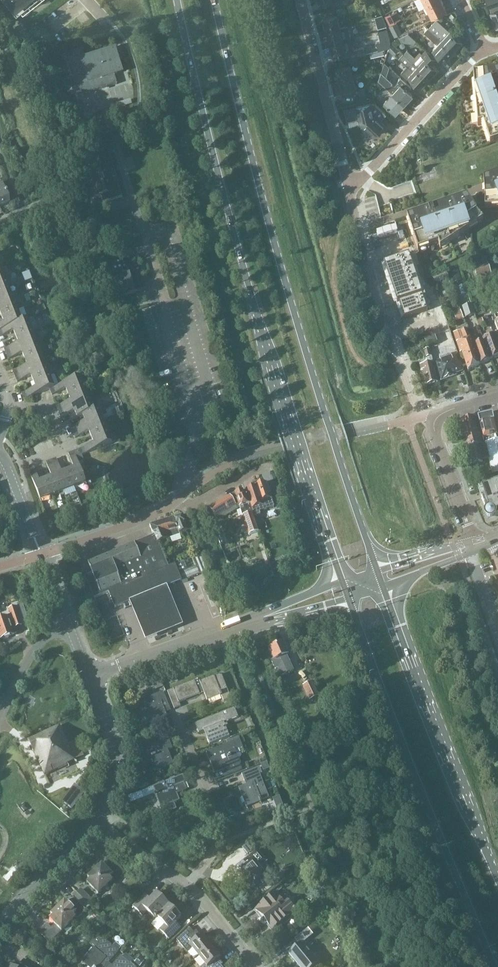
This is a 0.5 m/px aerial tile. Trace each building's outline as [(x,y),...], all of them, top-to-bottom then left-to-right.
[(17,10),(21,7),(23,10),(36,0),(9,0),(17,10)] [(426,6),(429,12),(424,14),(426,19),(431,16),(445,9),(441,0),(437,0),(426,6)] [(496,9),(490,11),(496,26),(497,25),(497,0),(492,0),(496,9)] [(386,16),(385,16),(389,26),(396,22),(400,20),(396,11),(386,16)] [(380,13),(370,17),(375,29),(384,26),(380,13)] [(323,18),(326,31),(339,27),(336,15),(323,18)] [(441,39),(453,50),(461,41),(449,30),(448,31),(435,19),(428,27),(431,31),(441,39)] [(390,26),(389,27),(394,37),(401,33),(396,22),(389,26),(390,26)] [(347,25),(339,27),(326,31),(329,43),(343,39),(350,37),(347,25)] [(431,31),(428,27),(424,32),(437,44),(432,49),(444,59),(453,50),(441,39),(431,31)] [(415,53),(421,46),(405,31),(396,41),(401,46),(404,43),(415,53)] [(348,59),(349,58),(355,56),(365,54),(363,46),(353,49),(350,37),(343,39),(329,43),(333,55),(346,52),(348,59)] [(392,44),(387,48),(393,54),(398,49),(392,44)] [(82,49),(65,54),(78,96),(117,84),(114,74),(122,71),(115,48),(85,58),(82,49)] [(407,50),(403,54),(428,77),(431,74),(432,75),(438,69),(436,68),(432,63),(436,59),(426,50),(422,54),(420,52),(415,57),(407,50)] [(428,77),(403,54),(402,53),(398,58),(407,66),(401,73),(407,78),(409,76),(419,86),(421,87),(426,81),(425,80),(428,77)] [(339,80),(352,77),(349,64),(336,68),(339,80)] [(389,90),(392,93),(403,103),(407,100),(408,101),(411,97),(410,96),(412,94),(407,91),(411,87),(400,77),(398,80),(397,81),(397,82),(394,86),(393,84),(393,83),(392,82),(381,71),(378,80),(382,84),(389,90)] [(495,142),(497,141),(497,73),(482,75),(473,74),(477,125),(483,125),(489,144),(495,142)] [(356,90),(352,77),(339,80),(343,93),(356,90)] [(385,94),(389,90),(382,84),(379,87),(385,94)] [(395,112),(403,103),(392,93),(383,102),(395,112)] [(356,106),(344,109),(347,120),(358,117),(359,120),(360,122),(368,131),(373,136),(384,124),(379,120),(385,113),(373,102),(370,102),(356,106)] [(88,155),(105,149),(103,142),(86,148),(88,155)] [(90,159),(92,166),(86,168),(86,169),(95,197),(94,197),(94,198),(101,196),(103,203),(122,197),(109,153),(90,159)] [(483,183),(484,199),(484,209),(497,208),(497,176),(483,181),(483,183)] [(0,185),(0,207),(9,203),(2,185),(0,185)] [(406,219),(417,251),(436,244),(440,249),(482,221),(476,213),(466,199),(406,219)] [(129,256),(127,250),(108,256),(115,278),(114,279),(120,297),(135,293),(135,292),(147,288),(145,281),(142,282),(134,255),(129,256)] [(409,256),(384,265),(397,304),(399,303),(404,318),(427,311),(427,310),(409,256)] [(477,280),(491,275),(487,264),(484,265),(473,269),(477,280)] [(23,269),(26,277),(33,274),(30,267),(23,269)] [(452,269),(456,282),(461,280),(456,267),(452,269)] [(433,277),(436,284),(448,280),(445,273),(433,277)] [(5,277),(0,279),(0,291),(9,288),(5,277)] [(9,288),(0,291),(0,304),(13,299),(9,288)] [(0,304),(0,312),(2,316),(18,310),(13,299),(0,304)] [(474,315),(471,305),(462,307),(465,318),(474,315)] [(22,322),(22,321),(18,310),(2,316),(4,322),(0,324),(0,330),(22,322)] [(463,319),(461,312),(454,315),(456,321),(463,319)] [(0,330),(0,336),(14,331),(16,337),(32,330),(28,319),(22,321),(22,322),(0,330)] [(479,366),(471,341),(467,329),(461,331),(460,330),(453,333),(460,354),(462,353),(467,371),(479,366)] [(37,342),(32,330),(16,337),(18,343),(4,348),(6,353),(37,342)] [(426,346),(437,342),(434,335),(424,339),(426,346)] [(484,342),(490,361),(497,356),(497,346),(494,335),(483,339),(484,342)] [(479,366),(490,361),(484,342),(479,344),(478,339),(471,341),(479,366)] [(41,353),(37,342),(6,353),(8,359),(22,353),(25,359),(41,353)] [(421,371),(423,370),(426,384),(437,381),(433,366),(434,366),(433,362),(432,356),(431,356),(429,349),(423,350),(425,357),(424,358),(424,360),(418,361),(421,371)] [(45,364),(41,353),(25,359),(27,365),(12,370),(14,376),(45,364)] [(455,373),(462,371),(457,354),(434,362),(440,380),(456,374),(455,373)] [(50,375),(45,364),(14,376),(16,381),(31,375),(33,381),(50,375)] [(54,387),(50,375),(33,381),(36,387),(21,393),(23,399),(49,389),(54,387)] [(65,388),(68,394),(84,388),(79,377),(54,387),(49,389),(51,394),(65,388)] [(84,388),(68,394),(70,400),(56,406),(58,411),(88,399),(84,388)] [(93,410),(88,399),(58,411),(60,416),(74,410),(77,417),(83,415),(98,409),(98,408),(93,410)] [(98,409),(83,415),(85,421),(71,426),(73,431),(102,420),(98,409)] [(484,444),(487,458),(488,458),(492,474),(497,473),(497,440),(496,435),(497,435),(492,413),(478,417),(484,444)] [(487,458),(484,444),(482,445),(476,417),(462,420),(472,464),(483,462),(482,460),(487,458)] [(107,431),(102,420),(73,431),(75,437),(89,431),(91,437),(107,431)] [(111,443),(107,431),(91,437),(94,443),(79,449),(81,454),(111,443)] [(73,465),(80,462),(82,461),(85,468),(86,467),(81,454),(79,449),(68,453),(73,465)] [(63,491),(74,486),(68,470),(62,472),(56,458),(51,460),(63,491)] [(51,476),(45,479),(52,495),(63,491),(51,460),(46,462),(51,476)] [(68,470),(74,486),(86,482),(82,472),(84,471),(80,462),(73,465),(74,467),(68,470)] [(40,500),(52,495),(45,479),(40,481),(34,467),(28,469),(40,500)] [(494,516),(497,515),(497,483),(497,482),(481,488),(479,488),(482,498),(481,498),(486,512),(485,514),(485,515),(486,517),(488,518),(490,519),(492,518),(493,518),(494,516)] [(245,490),(249,501),(255,516),(260,514),(259,512),(274,506),(271,498),(266,483),(255,486),(255,487),(245,490)] [(235,492),(229,495),(238,508),(240,507),(240,509),(249,535),(259,531),(245,490),(235,493),(235,492)] [(238,508),(229,495),(210,507),(218,520),(220,519),(238,508)] [(182,517),(168,521),(174,534),(178,532),(179,534),(188,531),(182,517)] [(174,534),(168,521),(150,527),(154,536),(173,584),(208,570),(202,555),(192,559),(194,562),(191,564),(192,566),(179,571),(178,569),(177,569),(175,564),(174,565),(173,562),(167,564),(158,543),(170,538),(169,536),(174,534)] [(166,587),(173,584),(154,536),(88,563),(92,574),(85,577),(94,598),(93,598),(94,599),(109,592),(115,608),(129,602),(166,587)] [(145,641),(182,626),(175,609),(166,587),(129,602),(138,623),(145,641)] [(0,640),(2,639),(3,641),(8,639),(8,637),(14,635),(14,634),(18,633),(16,628),(22,626),(22,625),(29,622),(23,604),(22,602),(17,604),(18,606),(9,609),(11,616),(0,619),(0,638),(0,640)] [(288,654),(283,642),(269,648),(274,659),(271,661),(275,669),(278,668),(281,675),(293,670),(286,655),(288,654)] [(205,693),(207,699),(207,700),(221,695),(224,701),(231,698),(221,674),(200,682),(200,680),(195,682),(194,681),(167,692),(174,709),(181,707),(179,703),(205,693)] [(312,681),(303,685),(310,700),(319,695),(312,681)] [(161,702),(166,700),(162,691),(132,703),(135,712),(141,710),(147,725),(157,721),(160,728),(169,724),(161,702)] [(224,723),(238,717),(234,708),(195,724),(198,733),(204,731),(209,745),(230,737),(224,723)] [(67,763),(84,756),(77,741),(69,745),(60,726),(28,740),(45,776),(68,765),(67,763)] [(227,741),(228,744),(206,752),(215,775),(222,771),(224,777),(242,770),(240,763),(239,764),(234,750),(242,747),(238,737),(227,741)] [(168,750),(172,749),(169,740),(156,745),(154,739),(139,745),(145,760),(152,757),(157,771),(173,764),(168,750)] [(241,774),(246,785),(238,788),(246,807),(260,802),(260,803),(262,802),(261,801),(269,798),(260,775),(262,774),(259,767),(241,774)] [(155,794),(161,808),(163,807),(166,813),(177,809),(174,803),(180,801),(174,787),(186,782),(183,775),(153,787),(155,794)] [(150,789),(137,794),(140,800),(153,795),(150,789)] [(255,889),(270,878),(261,867),(267,862),(257,851),(237,866),(245,877),(243,878),(250,887),(252,886),(255,889)] [(87,877),(90,880),(111,879),(113,876),(101,863),(87,877)] [(117,872),(113,876),(111,879),(113,881),(112,881),(114,884),(126,873),(118,864),(113,869),(117,872)] [(98,895),(112,881),(113,881),(111,879),(90,880),(87,883),(98,895)] [(146,912),(154,919),(169,905),(156,893),(149,900),(144,895),(132,907),(142,916),(146,912)] [(262,920),(262,921),(261,925),(262,926),(267,926),(271,932),(272,932),(274,932),(275,930),(282,925),(283,925),(284,925),(291,920),(291,919),(291,918),(290,917),(296,912),(284,897),(281,899),(276,893),(254,910),(262,920)] [(90,907),(88,905),(86,903),(87,903),(85,901),(83,899),(73,909),(76,913),(80,916),(90,907)] [(50,914),(53,917),(73,916),(76,913),(73,909),(65,900),(50,914)] [(169,905),(154,919),(154,920),(155,919),(156,920),(157,919),(164,925),(159,930),(169,939),(180,928),(175,923),(181,917),(169,905)] [(50,920),(57,927),(61,932),(75,918),(73,916),(53,917),(50,920)] [(54,939),(61,932),(57,927),(54,931),(46,923),(42,927),(54,939)] [(54,939),(42,927),(38,932),(49,943),(54,939)] [(191,948),(198,956),(212,945),(207,938),(206,939),(202,935),(200,936),(196,931),(193,933),(189,928),(176,940),(187,952),(191,948)] [(313,935),(308,929),(295,939),(300,945),(289,954),(300,966),(313,966),(319,962),(303,943),(313,935)] [(96,934),(88,943),(92,947),(100,938),(96,934)] [(81,963),(82,963),(83,961),(88,965),(87,966),(88,966),(107,966),(109,965),(107,964),(118,951),(121,947),(116,942),(112,946),(103,938),(97,945),(100,948),(97,951),(93,948),(81,963)] [(198,956),(204,964),(201,966),(219,966),(222,964),(218,959),(220,957),(216,952),(217,951),(212,945),(198,956)] [(130,964),(133,960),(126,953),(122,957),(121,955),(111,966),(134,966),(130,964)]
